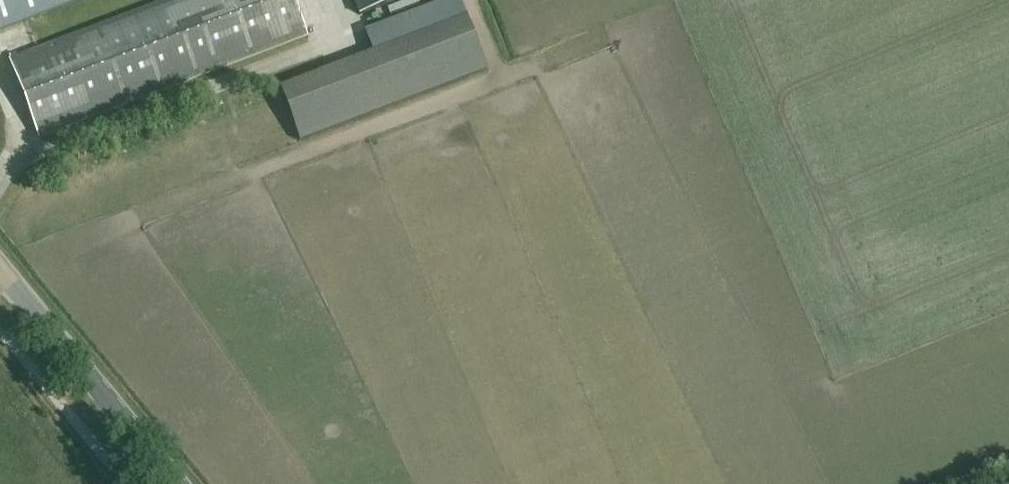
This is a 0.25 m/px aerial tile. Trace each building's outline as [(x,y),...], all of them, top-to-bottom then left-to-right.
[(76,0),(0,0),(0,29),(76,0)] [(10,59),(40,136),(307,35),(301,21),(309,18),(302,0),(167,0),(10,59)] [(459,0),(448,0),(364,32),(372,53),(280,88),(300,142),(486,71),(459,0)] [(398,0),(354,0),(360,14),(398,0)]
